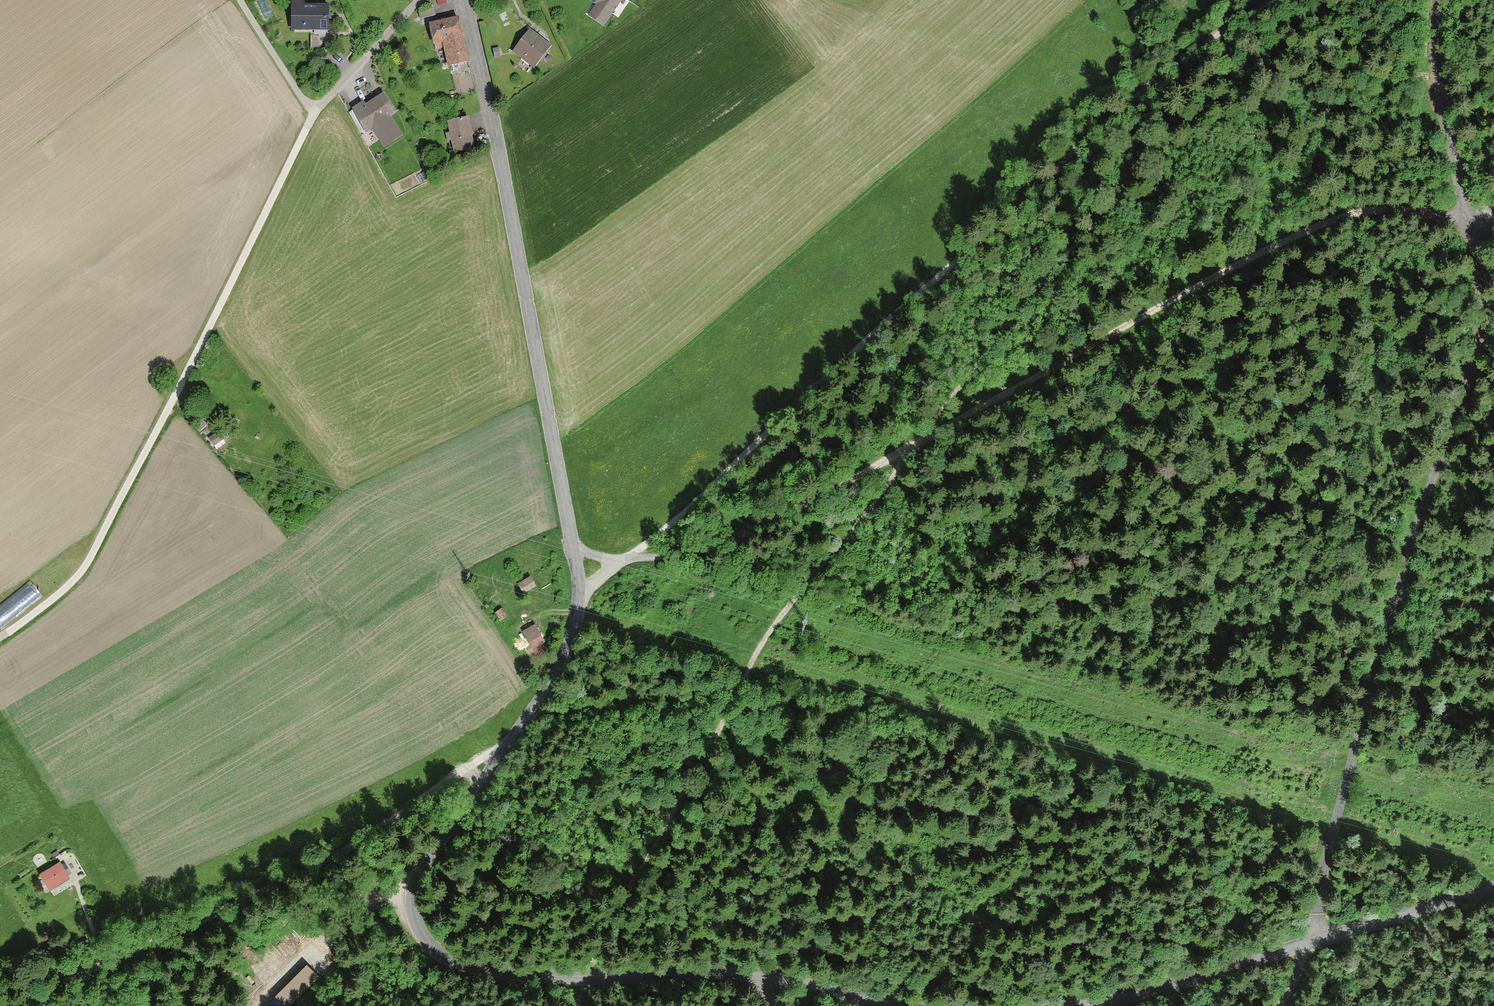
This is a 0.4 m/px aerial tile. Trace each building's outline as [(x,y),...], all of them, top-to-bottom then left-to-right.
[(327,4),(303,4),(303,0),(291,0),(292,31),(327,31),(327,4)] [(594,6),(588,16),(606,28),(624,0),(586,0),(594,6)] [(460,17),(428,24),(433,45),(442,43),(447,67),(470,62),(460,17)] [(552,45),(530,28),(512,52),(534,69),(552,45)] [(397,111),(383,92),(366,104),(363,100),(351,110),(368,133),(397,111)] [(469,118),(447,122),(454,152),(475,148),(469,118)] [(219,431),(209,439),(216,447),(225,440),(219,431)] [(530,576),(518,583),(523,593),(536,586),(530,576)] [(507,616),(502,608),(494,613),(499,621),(507,616)] [(525,633),(531,644),(543,638),(537,626),(525,633)] [(63,862),(40,875),(49,892),(72,879),(63,862)] [(306,965),(275,997),(284,1005),(290,1005),(318,977),(306,965)]
